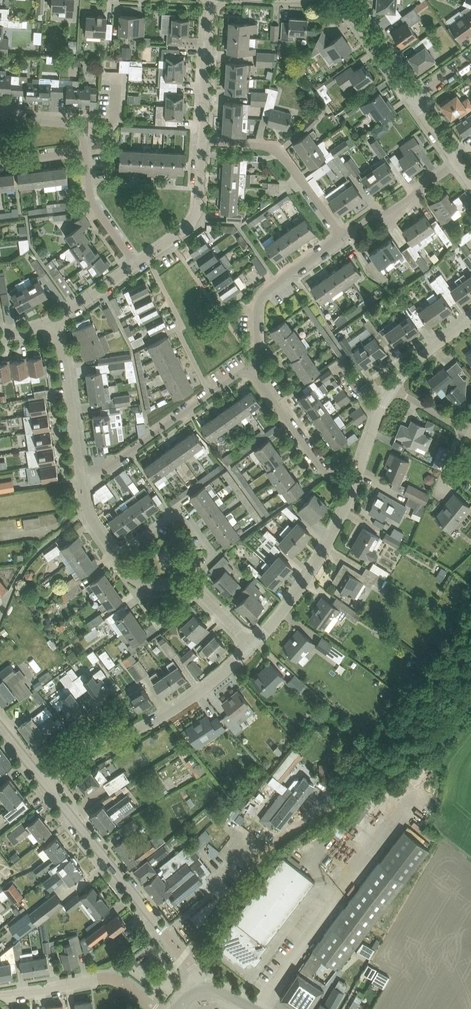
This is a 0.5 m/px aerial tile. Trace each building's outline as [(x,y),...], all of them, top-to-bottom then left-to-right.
[(52,0),(52,9),(59,10),(58,16),(73,17),(73,9),(74,0),(73,0),(73,1),(66,1),(66,0),(52,0)] [(400,17),(402,16),(396,7),(396,0),(377,0),(376,11),(384,12),(392,23),(400,17)] [(402,46),(416,36),(409,26),(421,18),(418,13),(429,5),(425,0),(424,0),(402,16),(400,17),(405,23),(392,32),(402,46)] [(466,7),(460,11),(463,15),(449,25),(454,32),(460,40),(469,34),(470,35),(470,34),(470,9),(466,7)] [(189,19),(175,19),(175,15),(175,14),(162,13),(162,14),(164,14),(164,25),(163,25),(162,32),(168,32),(167,43),(181,44),(182,33),(188,34),(189,19)] [(112,38),(112,33),(113,23),(106,23),(106,17),(106,20),(102,20),(102,15),(102,14),(98,14),(97,15),(97,17),(87,16),(86,34),(104,35),(104,38),(112,38)] [(143,34),(143,31),(144,21),(137,21),(137,16),(120,15),(119,32),(143,34)] [(306,34),(307,28),(307,18),(289,17),(289,21),(282,21),(282,31),(281,39),(293,40),(293,34),(306,34)] [(229,36),(248,38),(248,30),(256,31),(257,22),(250,21),(250,23),(229,22),(229,36)] [(278,25),(270,24),(269,39),(277,39),(278,25)] [(8,53),(8,38),(3,38),(3,26),(0,26),(0,52),(8,53)] [(335,60),(343,54),(351,48),(341,34),(330,42),(322,30),(318,39),(315,44),(323,56),(329,52),(335,60)] [(433,44),(427,35),(413,45),(417,51),(409,57),(418,71),(434,59),(427,48),(433,44)] [(254,53),(255,48),(255,38),(248,38),(229,36),(228,51),(254,53)] [(68,49),(70,49),(69,55),(76,55),(76,46),(77,41),(69,40),(68,49)] [(122,48),(122,57),(131,57),(131,49),(122,48)] [(166,60),(166,67),(186,69),(186,63),(184,63),(184,55),(179,55),(179,49),(162,48),(161,60),(166,60)] [(129,71),(130,66),(130,60),(119,59),(119,71),(129,72),(129,71)] [(226,77),(249,78),(250,64),(227,62),(226,77)] [(129,71),(129,78),(142,79),(142,66),(136,66),(130,66),(129,71)] [(158,86),(160,86),(177,87),(177,81),(182,81),(183,74),(186,74),(186,69),(166,67),(159,67),(158,86)] [(358,88),(364,84),(372,78),(366,69),(366,70),(363,67),(358,71),(356,69),(350,74),(347,69),(336,77),(344,89),(354,82),(358,88)] [(5,72),(0,72),(0,93),(3,94),(4,91),(10,91),(10,94),(18,95),(19,75),(11,75),(11,74),(5,74),(5,72)] [(33,102),(38,102),(39,86),(39,78),(33,78),(33,83),(27,82),(27,84),(26,84),(27,76),(19,75),(18,95),(26,95),(26,98),(33,99),(33,102)] [(332,76),(316,88),(326,102),(332,98),(327,91),(327,86),(336,80),(332,76)] [(39,86),(38,102),(43,102),(43,99),(50,100),(50,95),(58,96),(59,85),(59,78),(39,77),(39,78),(39,86)] [(248,92),(249,78),(226,77),(225,91),(244,92),(244,91),(248,92)] [(78,104),(79,88),(79,80),(72,79),(72,85),(67,85),(67,86),(59,85),(58,96),(66,96),(66,101),(73,101),(73,104),(78,104)] [(96,99),(97,89),(97,87),(91,87),(91,86),(84,85),(84,88),(79,88),(78,104),(83,105),(83,102),(90,102),(90,99),(96,99)] [(160,86),(159,92),(159,98),(166,99),(165,106),(186,107),(186,101),(184,101),(184,93),(177,93),(177,87),(160,86)] [(274,105),(278,90),(269,87),(268,92),(266,99),(265,102),(274,105)] [(382,122),(388,118),(397,112),(392,106),(390,107),(379,92),(371,98),(360,107),(364,112),(368,109),(375,118),(378,116),(382,122)] [(470,108),(470,104),(467,99),(462,103),(456,96),(450,100),(448,98),(442,102),(443,105),(451,117),(457,112),(460,116),(470,108)] [(248,103),(235,103),(225,102),(224,116),(241,117),(242,110),(248,110),(248,103)] [(345,109),(349,115),(358,108),(354,103),(345,109)] [(159,111),(158,124),(177,125),(177,119),(182,119),(183,112),(186,112),(186,107),(165,106),(165,112),(159,111)] [(289,121),(290,121),(290,120),(289,120),(291,113),(271,108),(267,125),(287,130),(289,121)] [(314,114),(302,126),(306,131),(319,119),(314,114)] [(461,119),(462,120),(456,124),(464,136),(470,131),(470,114),(467,117),(466,115),(461,119)] [(247,138),(247,137),(247,131),(248,118),(241,117),(224,116),(223,131),(229,131),(229,137),(247,138)] [(383,122),(371,131),(376,138),(388,130),(383,122)] [(293,143),(302,155),(316,145),(312,139),(317,135),(313,130),(308,133),(293,143)] [(390,157),(393,162),(399,170),(405,166),(410,174),(423,165),(414,152),(421,147),(413,136),(400,146),(405,154),(400,158),(395,154),(390,157)] [(370,144),(380,157),(386,152),(377,139),(370,144)] [(316,145),(302,155),(310,167),(325,156),(330,153),(326,147),(323,140),(316,145)] [(349,146),(345,140),(331,150),(335,156),(338,154),(349,146)] [(140,171),(141,171),(142,151),(120,150),(119,170),(120,167),(126,168),(126,172),(134,173),(134,168),(141,168),(140,171)] [(163,152),(142,151),(141,171),(141,169),(148,169),(147,173),(155,174),(156,169),(162,170),(162,172),(163,152)] [(185,153),(163,152),(162,172),(163,172),(163,170),(169,170),(169,175),(177,175),(177,171),(184,171),(184,173),(185,153)] [(258,155),(243,154),(243,160),(239,160),(233,159),(224,159),(223,166),(220,166),(220,171),(246,173),(247,160),(257,161),(258,155)] [(321,165),(326,171),(336,163),(346,177),(351,173),(344,162),(338,154),(335,156),(321,165)] [(382,157),(371,165),(383,183),(395,175),(382,157)] [(350,158),(344,162),(351,173),(353,175),(359,171),(350,158)] [(321,165),(305,177),(319,196),(325,192),(315,179),(326,171),(321,165)] [(359,174),(366,183),(372,191),(383,183),(371,165),(359,174)] [(56,182),(58,182),(68,181),(66,167),(54,168),(56,182)] [(44,184),(56,182),(54,168),(42,170),(44,184)] [(30,171),(32,185),(44,184),(42,170),(30,171)] [(32,185),(30,171),(18,173),(20,187),(32,185)] [(246,173),(220,171),(220,177),(223,178),(222,185),(244,186),(245,173),(246,173)] [(2,175),(3,189),(16,187),(14,174),(2,175)] [(337,187),(351,206),(363,198),(349,178),(337,187)] [(244,186),(222,185),(222,192),(219,192),(218,197),(237,199),(244,199),(244,186)] [(351,206),(337,187),(330,191),(325,195),(339,214),(351,206)] [(449,213),(457,207),(457,208),(460,210),(463,209),(464,206),(465,204),(459,195),(452,200),(453,199),(451,198),(447,193),(435,201),(438,206),(432,210),(442,223),(452,216),(449,213)] [(280,205),(282,204),(290,198),(288,194),(278,202),(280,205)] [(241,222),(242,216),(244,216),(245,206),(237,206),(237,199),(218,197),(218,203),(221,204),(221,211),(227,212),(226,221),(241,222)] [(261,200),(260,208),(271,201),(261,200)] [(47,211),(59,209),(59,205),(58,202),(46,204),(47,211)] [(268,209),(271,212),(280,205),(278,202),(268,209)] [(258,216),(260,220),(271,212),(268,209),(258,216)] [(65,235),(72,244),(86,235),(83,230),(91,224),(84,215),(74,222),(77,227),(65,235)] [(413,223),(423,236),(427,242),(433,238),(431,235),(436,231),(425,215),(413,223)] [(251,227),(260,220),(258,216),(248,223),(251,227)] [(267,228),(272,224),(267,217),(262,221),(267,228)] [(304,239),(315,232),(305,218),(295,226),(304,239)] [(412,244),(407,247),(415,259),(420,255),(414,247),(420,243),(418,240),(423,236),(413,223),(403,231),(412,244)] [(285,233),(295,246),(304,239),(295,226),(285,233)] [(456,241),(457,240),(456,240),(457,239),(448,226),(443,230),(453,244),(456,241)] [(211,248),(207,242),(210,239),(204,230),(196,236),(199,240),(189,248),(196,258),(211,248)] [(451,246),(453,244),(443,230),(438,234),(448,248),(451,246)] [(456,240),(457,240),(460,245),(461,245),(467,254),(470,251),(467,244),(466,245),(464,243),(470,238),(470,232),(469,230),(461,236),(457,239),(456,240)] [(285,253),(295,246),(285,233),(275,240),(285,253)] [(86,235),(72,244),(72,245),(64,250),(66,254),(66,258),(69,259),(71,261),(77,256),(91,247),(87,241),(89,240),(86,235)] [(236,238),(240,243),(245,240),(241,235),(236,238)] [(28,238),(19,239),(21,254),(29,248),(28,238)] [(418,264),(415,259),(407,247),(402,251),(392,238),(381,246),(391,259),(396,267),(407,259),(412,268),(418,264)] [(248,244),(245,240),(240,243),(243,248),(248,244)] [(285,253),(275,240),(265,247),(274,261),(285,253)] [(453,244),(451,246),(453,249),(459,245),(456,241),(453,244)] [(385,274),(384,274),(379,267),(391,259),(381,246),(369,254),(373,259),(368,262),(379,279),(382,282),(388,278),(385,274)] [(86,265),(100,255),(97,251),(95,253),(91,247),(77,256),(84,267),(87,265),(86,265)] [(205,268),(218,258),(211,248),(196,258),(204,269),(205,268)] [(45,263),(48,261),(40,249),(37,251),(45,263)] [(205,268),(212,278),(227,268),(226,268),(231,264),(224,254),(218,258),(205,268)] [(82,275),(90,270),(93,275),(110,263),(107,259),(104,261),(100,255),(86,265),(87,265),(84,267),(79,270),(82,275)] [(467,255),(462,258),(470,271),(470,260),(467,255)] [(32,261),(31,261),(41,276),(46,272),(36,258),(32,261)] [(52,273),(58,269),(51,259),(49,261),(48,261),(45,263),(52,273)] [(267,271),(260,260),(255,264),(262,274),(267,271)] [(341,267),(351,280),(361,273),(351,260),(341,267)] [(341,288),(351,280),(341,267),(331,274),(341,288)] [(212,278),(219,289),(234,278),(227,268),(212,278)] [(59,283),(65,279),(58,269),(52,273),(55,278),(59,283)] [(252,280),(257,277),(253,270),(248,273),(252,280)] [(451,287),(441,273),(438,275),(436,277),(444,288),(446,291),(451,287)] [(470,293),(470,275),(467,278),(463,273),(459,277),(470,293)] [(321,281),(330,295),(341,288),(331,274),(321,281)] [(32,282),(25,286),(34,302),(47,295),(36,276),(30,279),(32,282)] [(239,276),(234,279),(234,278),(219,289),(230,305),(244,295),(240,290),(246,286),(239,276)] [(430,303),(440,317),(452,309),(449,306),(454,303),(443,288),(444,288),(436,277),(430,282),(437,292),(435,294),(437,298),(430,303)] [(459,277),(455,280),(458,285),(451,289),(461,303),(470,295),(470,293),(459,277)] [(65,279),(59,283),(67,294),(73,290),(65,279)] [(311,288),(317,297),(320,302),(330,295),(321,281),(311,288)] [(134,301),(150,293),(151,293),(145,282),(124,292),(129,303),(133,300),(134,301)] [(20,309),(34,302),(25,286),(18,290),(16,286),(10,290),(20,309)] [(135,314),(156,304),(150,293),(134,301),(133,300),(129,303),(135,314)] [(365,301),(368,304),(377,297),(375,294),(365,301)] [(115,310),(119,308),(120,308),(115,297),(109,299),(115,310)] [(355,308),(358,312),(368,304),(365,301),(355,308)] [(429,325),(440,317),(430,303),(423,309),(420,305),(412,311),(415,315),(419,312),(429,325)] [(140,324),(144,322),(145,322),(162,314),(162,313),(161,314),(156,304),(135,314),(140,324)] [(303,307),(311,317),(314,315),(306,304),(303,307)] [(120,328),(118,325),(116,320),(108,306),(103,309),(114,331),(120,328)] [(420,322),(415,315),(412,311),(408,306),(403,310),(408,317),(397,324),(407,338),(418,330),(415,326),(420,322)] [(345,315),(348,319),(358,312),(355,308),(345,315)] [(333,319),(337,326),(348,319),(345,315),(343,312),(333,319)] [(151,333),(158,329),(167,324),(162,314),(145,322),(145,323),(146,322),(151,333)] [(311,317),(317,327),(321,324),(314,315),(311,317)] [(99,336),(97,331),(93,322),(92,322),(90,317),(76,323),(78,328),(72,330),(78,345),(99,336)] [(369,319),(363,323),(370,333),(373,336),(374,335),(379,332),(378,331),(369,319)] [(278,340),(279,340),(293,330),(293,329),(292,330),(285,320),(270,330),(278,340)] [(331,330),(336,327),(331,320),(328,322),(331,330)] [(317,327),(324,336),(328,334),(321,324),(317,327)] [(396,346),(407,338),(397,324),(386,332),(383,327),(378,331),(379,332),(390,347),(394,344),(396,346)] [(131,329),(126,332),(134,347),(145,342),(141,335),(135,338),(131,329)] [(286,349),(300,339),(293,330),(279,340),(286,349)] [(381,357),(386,353),(375,337),(374,335),(373,336),(370,333),(361,340),(373,357),(378,353),(381,357)] [(324,336),(332,346),(335,344),(328,334),(324,336)] [(84,360),(94,356),(105,351),(99,336),(78,345),(84,360)] [(166,336),(158,341),(148,346),(170,389),(175,398),(193,389),(193,388),(192,389),(189,382),(183,369),(182,370),(179,363),(180,363),(180,362),(179,362),(176,356),(170,343),(169,343),(166,337),(167,337),(166,336)] [(373,357),(361,340),(356,343),(351,346),(344,337),(339,341),(348,354),(352,359),(357,356),(365,368),(371,364),(368,361),(373,357)] [(307,349),(300,339),(286,349),(293,359),(304,351),(307,349)] [(332,346),(333,349),(339,357),(343,354),(335,344),(332,346)] [(298,371),(312,361),(304,351),(293,359),(291,360),(298,371)] [(28,357),(31,375),(39,373),(40,377),(48,376),(46,364),(43,365),(41,356),(40,354),(34,356),(34,358),(29,359),(28,357)] [(98,364),(110,362),(125,360),(132,359),(131,354),(118,355),(98,358),(98,364)] [(11,359),(14,377),(31,375),(28,357),(18,358),(18,360),(12,361),(11,359)] [(14,377),(11,359),(1,361),(2,363),(0,363),(0,380),(14,377)] [(132,359),(125,360),(126,370),(134,369),(132,359)] [(125,360),(110,362),(111,373),(126,370),(125,360)] [(305,381),(314,375),(319,371),(312,361),(298,371),(305,381)] [(137,368),(140,382),(145,380),(149,378),(147,375),(144,376),(142,365),(137,368)] [(442,398),(446,394),(455,404),(466,395),(457,385),(464,379),(452,365),(446,370),(443,367),(428,380),(437,391),(436,391),(442,398)] [(323,381),(333,374),(330,370),(320,377),(323,381)] [(89,387),(109,384),(107,371),(87,374),(89,387)] [(304,404),(306,407),(319,398),(324,395),(319,389),(314,381),(302,389),(305,393),(297,399),(302,405),(304,404)] [(111,399),(109,389),(109,384),(89,387),(91,402),(111,399)] [(337,401),(347,393),(343,389),(333,396),(337,401)] [(251,391),(241,398),(254,416),(254,415),(250,410),(260,403),(251,391)] [(340,405),(342,404),(350,398),(347,393),(337,401),(340,405)] [(115,397),(116,406),(120,406),(131,404),(131,403),(139,402),(138,394),(115,397)] [(31,414),(47,411),(46,405),(48,404),(46,395),(35,396),(28,397),(31,414)] [(231,405),(240,417),(246,413),(247,415),(245,416),(248,420),(254,416),(241,398),(231,405)] [(307,412),(311,419),(333,403),(329,398),(322,403),(319,398),(306,407),(309,411),(307,412)] [(318,424),(320,427),(333,418),(329,412),(336,407),(333,403),(311,419),(316,425),(318,424)] [(221,412),(230,424),(240,417),(231,405),(221,412)] [(93,416),(95,430),(117,427),(117,426),(118,424),(117,421),(116,420),(115,413),(121,412),(120,406),(116,406),(100,408),(101,415),(93,416)] [(354,418),(364,411),(360,406),(351,413),(354,418)] [(23,415),(26,432),(52,428),(50,428),(49,421),(51,421),(49,411),(31,414),(23,415)] [(137,422),(144,421),(142,411),(136,412),(137,422)] [(358,423),(367,416),(364,411),(354,418),(358,423)] [(221,412),(212,419),(220,431),(221,431),(230,424),(221,412)] [(333,418),(320,427),(323,431),(321,432),(325,438),(340,428),(340,427),(345,424),(338,414),(333,418)] [(211,438),(220,431),(212,419),(202,426),(211,438)] [(424,453),(425,450),(426,450),(431,437),(429,436),(430,435),(427,434),(427,435),(422,433),(425,427),(411,421),(408,427),(401,424),(396,436),(403,439),(402,441),(415,447),(415,449),(424,453)] [(136,424),(137,428),(139,437),(146,431),(145,422),(136,424)] [(268,436),(274,431),(278,428),(275,425),(265,432),(268,436)] [(119,440),(118,433),(117,427),(95,430),(97,443),(119,440)] [(26,449),(26,450),(55,445),(55,444),(53,445),(52,438),(53,438),(52,428),(26,432),(28,449),(26,449)] [(347,438),(340,428),(325,438),(330,445),(332,443),(334,447),(341,443),(346,439),(347,438)] [(194,432),(184,439),(192,451),(202,444),(194,432)] [(258,442),(268,436),(265,432),(256,439),(258,442)] [(183,458),(192,451),(184,439),(174,446),(183,458)] [(258,442),(256,439),(246,446),(248,450),(258,442)] [(254,449),(262,459),(276,449),(269,439),(254,449)] [(349,444),(346,439),(341,443),(344,447),(349,444)] [(26,450),(29,466),(55,462),(54,455),(56,454),(55,445),(26,450)] [(173,465),(183,458),(174,446),(164,453),(173,465)] [(236,453),(239,457),(248,450),(246,446),(236,453)] [(239,457),(236,453),(233,449),(220,458),(224,462),(228,464),(239,457)] [(281,460),(281,461),(283,459),(276,449),(262,459),(269,469),(281,460)] [(441,468),(446,455),(438,452),(432,466),(440,469),(441,468)] [(173,465),(164,453),(154,460),(167,477),(176,470),(173,465)] [(385,477),(399,483),(409,461),(391,453),(385,467),(388,468),(385,477)] [(159,488),(169,481),(167,477),(154,460),(144,467),(159,488)] [(267,470),(274,481),(288,471),(281,461),(281,460),(269,469),(267,470)] [(42,481),(48,480),(58,479),(57,471),(59,471),(57,461),(55,462),(29,466),(27,467),(30,483),(42,481)] [(220,464),(208,473),(211,477),(223,468),(220,464)] [(231,467),(238,476),(242,474),(235,464),(231,467)] [(125,469),(120,473),(128,484),(133,481),(125,469)] [(227,469),(222,473),(229,483),(234,479),(227,469)] [(295,480),(288,471),(274,481),(281,490),(282,490),(282,489),(295,480)] [(120,473),(115,476),(125,491),(130,488),(128,484),(120,473)] [(208,473),(198,480),(201,484),(211,477),(208,473)] [(242,474),(238,476),(245,486),(249,484),(242,474)] [(201,484),(198,480),(194,475),(184,482),(188,487),(191,491),(201,484)] [(234,479),(229,483),(236,493),(241,489),(234,479)] [(282,489),(282,490),(289,500),(303,490),(296,479),(295,480),(282,489)] [(163,501),(156,493),(152,496),(144,486),(140,490),(133,481),(128,484),(135,493),(149,513),(159,506),(158,505),(163,501)] [(190,496),(197,506),(211,496),(207,490),(213,486),(210,482),(190,496)] [(105,483),(100,487),(109,498),(114,494),(105,483)] [(403,494),(409,496),(425,504),(430,494),(408,483),(403,494)] [(249,484),(245,486),(252,496),(256,494),(249,484)] [(100,487),(95,490),(96,491),(93,493),(95,502),(101,498),(103,502),(109,498),(100,487)] [(179,494),(181,497),(191,491),(188,487),(179,494)] [(241,489),(236,493),(243,502),(248,499),(241,489)] [(385,522),(383,520),(387,513),(399,520),(406,507),(379,491),(372,504),(373,504),(369,511),(376,515),(376,517),(373,523),(382,528),(385,522)] [(217,492),(197,506),(204,516),(223,502),(219,496),(220,496),(217,492)] [(135,493),(125,500),(139,520),(149,513),(135,493)] [(314,493),(307,501),(298,511),(308,520),(312,515),(315,518),(327,505),(314,493)] [(171,505),(181,497),(179,494),(169,501),(171,505)] [(256,494),(252,496),(259,506),(263,503),(256,494)] [(437,519),(444,525),(450,530),(469,506),(462,501),(454,494),(448,502),(450,503),(437,519)] [(415,529),(425,504),(409,496),(405,503),(415,507),(410,517),(408,522),(407,526),(415,529)] [(248,499),(243,502),(250,512),(255,508),(248,499)] [(115,507),(119,513),(130,527),(139,520),(125,500),(119,504),(115,507)] [(211,525),(225,515),(221,509),(227,505),(224,501),(223,502),(204,516),(211,525)] [(263,503),(259,506),(266,515),(269,513),(263,503)] [(294,521),(298,516),(290,509),(286,506),(281,509),(294,521)] [(250,512),(257,521),(262,518),(255,508),(250,512)] [(119,534),(130,527),(119,513),(114,517),(110,511),(105,514),(119,534)] [(211,525),(218,535),(232,525),(228,519),(234,515),(231,511),(225,515),(211,525)] [(40,526),(39,516),(23,518),(24,528),(40,526)] [(225,545),(233,539),(239,535),(235,529),(241,525),(238,521),(232,525),(218,535),(225,545)] [(287,523),(283,528),(303,545),(306,541),(305,540),(310,534),(297,522),(292,528),(287,523)] [(279,542),(285,547),(292,554),(298,548),(299,549),(303,545),(283,528),(279,532),(284,536),(279,542)] [(376,552),(375,551),(376,550),(372,548),(378,537),(363,528),(351,549),(366,557),(367,556),(371,559),(371,558),(372,559),(374,559),(376,558),(378,556),(377,553),(376,552)] [(278,539),(267,529),(263,534),(266,537),(273,543),(278,539)] [(386,532),(382,539),(396,547),(400,540),(386,532)] [(78,536),(74,540),(74,539),(60,549),(57,545),(44,554),(49,561),(58,554),(66,565),(86,551),(80,543),(82,542),(78,536)] [(273,543),(266,537),(263,541),(262,542),(276,554),(280,549),(273,543)] [(60,586),(64,592),(65,593),(79,583),(82,580),(79,576),(93,566),(97,563),(93,558),(91,559),(86,551),(66,565),(74,576),(65,583),(60,586)] [(225,594),(232,587),(237,581),(230,573),(234,569),(228,563),(229,561),(223,555),(209,570),(212,567),(217,572),(215,575),(218,577),(213,582),(218,587),(217,587),(219,589),(220,588),(225,594)] [(279,555),(270,565),(283,577),(292,567),(279,555)] [(241,564),(245,567),(255,576),(259,572),(249,562),(248,563),(245,559),(241,564)] [(283,577),(270,565),(265,561),(261,566),(266,570),(261,575),(274,587),(283,577)] [(370,586),(372,581),(380,586),(385,578),(377,574),(366,567),(362,574),(343,563),(333,581),(339,584),(337,587),(354,597),(363,582),(370,586)] [(441,580),(444,575),(447,571),(441,567),(436,576),(441,580)] [(86,586),(90,592),(89,594),(90,596),(92,598),(94,598),(99,594),(100,595),(113,586),(104,573),(86,586)] [(261,592),(254,584),(251,582),(242,591),(246,596),(236,605),(249,618),(263,604),(256,597),(261,592)] [(60,596),(64,602),(82,588),(79,583),(65,593),(64,592),(60,596)] [(103,611),(114,604),(122,598),(113,586),(100,595),(104,601),(99,605),(103,611)] [(310,619),(318,625),(323,628),(333,614),(341,620),(347,612),(357,619),(360,614),(337,597),(332,604),(322,597),(317,605),(319,606),(310,619)] [(106,617),(119,635),(138,621),(130,609),(119,617),(115,611),(106,617)] [(188,611),(181,618),(186,622),(182,626),(187,632),(181,637),(192,648),(197,642),(199,640),(206,633),(201,628),(204,625),(194,615),(194,614),(193,615),(188,611)] [(90,628),(103,619),(100,613),(87,622),(90,628)] [(127,646),(132,653),(140,647),(136,641),(147,633),(138,621),(119,635),(123,641),(127,642),(130,639),(132,642),(127,646)] [(61,622),(56,626),(60,631),(65,627),(61,622)] [(388,632),(382,629),(378,635),(383,638),(388,632)] [(295,637),(284,649),(292,656),(296,660),(307,648),(309,650),(314,644),(306,636),(298,630),(293,636),(295,637)] [(208,652),(214,658),(215,660),(220,655),(219,653),(225,647),(215,636),(198,652),(202,657),(208,652)] [(322,637),(316,645),(326,652),(333,657),(339,650),(336,647),(331,644),(322,637)] [(166,640),(160,645),(171,658),(177,653),(166,640)] [(197,654),(191,647),(181,657),(186,663),(197,654)] [(80,657),(74,648),(66,654),(72,663),(80,657)] [(131,653),(127,656),(143,677),(148,673),(138,660),(137,661),(131,653)] [(127,656),(122,660),(137,682),(143,677),(127,656)] [(111,657),(103,663),(108,669),(115,663),(111,657)] [(193,659),(187,664),(192,670),(198,664),(193,659)] [(186,678),(180,670),(173,660),(167,664),(171,670),(165,674),(174,686),(186,678)] [(252,679),(259,686),(267,694),(276,686),(273,683),(282,675),(270,663),(263,670),(264,671),(260,675),(258,672),(252,679)] [(2,704),(23,688),(18,681),(10,687),(5,681),(17,673),(10,664),(0,671),(0,675),(2,678),(0,680),(0,702),(2,704)] [(72,668),(67,672),(82,692),(88,687),(97,698),(110,689),(102,678),(106,675),(101,667),(88,677),(84,671),(78,676),(72,668)] [(48,671),(38,678),(43,684),(52,677),(48,671)] [(66,693),(53,703),(58,710),(63,707),(71,718),(84,708),(75,696),(82,692),(67,672),(60,677),(64,683),(65,685),(62,688),(66,693)] [(162,695),(174,686),(165,674),(161,678),(157,672),(150,676),(162,695)] [(296,691),(297,690),(299,693),(306,686),(304,683),(295,674),(287,682),(296,691)] [(152,701),(147,692),(142,685),(135,689),(136,692),(130,696),(138,709),(152,701)] [(37,689),(32,693),(40,703),(45,699),(37,689)] [(222,718),(228,726),(235,734),(243,727),(239,722),(246,716),(242,711),(243,711),(243,710),(249,705),(238,691),(223,703),(230,712),(222,718)] [(19,726),(26,736),(51,717),(50,716),(53,714),(47,706),(33,717),(32,716),(21,724),(22,724),(19,726)] [(185,729),(191,738),(195,744),(216,730),(218,733),(225,729),(217,717),(211,722),(206,715),(185,729)] [(58,726),(51,717),(26,736),(33,745),(58,726)] [(277,746),(273,750),(277,754),(281,751),(277,746)] [(3,751),(0,754),(0,772),(1,774),(13,764),(3,751)] [(290,751),(271,775),(279,781),(280,782),(299,759),(290,751)] [(202,765),(200,767),(192,756),(185,761),(193,772),(197,777),(206,771),(202,765)] [(86,794),(107,778),(100,770),(107,767),(104,761),(97,765),(98,766),(77,782),(86,794)] [(330,774),(329,763),(319,764),(320,775),(330,774)] [(109,793),(129,780),(123,770),(103,783),(109,793)] [(287,788),(282,793),(297,805),(314,784),(313,783),(306,778),(304,776),(300,780),(297,778),(294,779),(287,788)] [(2,785),(0,786),(0,797),(8,808),(23,796),(10,779),(2,785)] [(158,798),(161,796),(164,793),(161,789),(155,793),(158,798)] [(260,792),(255,798),(260,803),(265,797),(265,796),(261,793),(260,792)] [(279,808),(271,818),(273,820),(277,823),(281,826),(297,805),(282,793),(273,804),(279,808)] [(102,832),(135,806),(134,804),(130,799),(127,795),(107,811),(103,805),(89,815),(102,832)] [(9,821),(22,811),(30,805),(23,796),(8,808),(2,812),(9,821)] [(212,804),(205,810),(214,819),(221,813),(212,804)] [(224,817),(230,822),(241,811),(235,806),(224,817)] [(12,830),(15,834),(19,840),(32,830),(40,839),(51,830),(39,815),(25,827),(22,822),(12,830)] [(133,819),(123,826),(125,828),(123,830),(126,835),(139,825),(133,819)] [(245,836),(249,831),(233,819),(230,823),(245,836)] [(380,862),(331,926),(357,943),(404,880),(429,848),(404,829),(380,862)] [(199,835),(182,848),(189,857),(194,853),(193,851),(196,850),(207,841),(212,837),(206,830),(201,833),(199,835)] [(159,832),(151,838),(137,849),(134,845),(133,846),(126,837),(115,846),(131,867),(157,847),(157,846),(165,840),(159,832)] [(56,837),(48,843),(43,847),(50,856),(34,869),(38,875),(67,851),(56,837)] [(141,863),(133,869),(142,880),(150,874),(156,869),(152,864),(153,863),(165,854),(168,851),(167,850),(163,844),(160,847),(160,848),(141,863)] [(212,845),(208,850),(216,855),(219,851),(212,845)] [(151,877),(144,884),(158,902),(164,897),(168,894),(171,898),(171,899),(175,904),(199,884),(203,881),(201,879),(211,871),(199,857),(200,856),(196,850),(193,851),(194,853),(189,857),(182,848),(178,852),(175,854),(160,866),(163,870),(159,873),(158,872),(151,877)] [(52,867),(49,870),(53,874),(58,869),(62,874),(67,870),(68,870),(76,863),(76,862),(76,860),(74,857),(72,857),(68,853),(51,866),(52,867)] [(315,881),(283,856),(233,919),(235,920),(228,930),(226,929),(214,943),(222,949),(222,952),(234,961),(237,961),(245,967),(246,965),(248,966),(252,966),(253,964),(255,966),(262,957),(260,955),(267,946),(266,944),(315,881)] [(62,881),(66,886),(83,872),(76,863),(68,870),(67,870),(62,874),(58,869),(43,882),(50,890),(62,881)] [(14,902),(23,895),(13,882),(3,889),(14,902)] [(78,893),(64,904),(69,911),(82,901),(91,911),(95,917),(96,918),(97,919),(100,916),(103,914),(110,908),(102,898),(103,897),(98,892),(97,892),(93,887),(81,896),(78,893)] [(27,912),(9,926),(9,927),(17,938),(36,923),(37,925),(64,904),(55,893),(29,913),(27,912)] [(86,937),(80,942),(84,948),(90,943),(91,943),(109,929),(113,934),(125,924),(118,915),(106,924),(104,922),(86,937)] [(51,951),(45,919),(39,923),(44,952),(51,951)] [(280,998),(297,1008),(310,1008),(324,988),(323,988),(326,984),(314,976),(316,973),(314,972),(321,961),(328,967),(331,963),(337,968),(357,943),(331,926),(312,951),(299,971),(298,971),(280,998)] [(195,927),(189,932),(192,935),(194,934),(198,931),(197,930),(195,927)] [(69,937),(71,943),(65,945),(67,952),(62,953),(65,967),(79,963),(75,949),(81,948),(77,935),(69,937)] [(20,938),(13,944),(15,958),(21,957),(22,960),(20,960),(22,974),(35,972),(33,958),(32,951),(22,952),(20,938)] [(375,949),(364,942),(358,950),(370,958),(375,949)] [(13,976),(10,962),(16,961),(15,958),(13,944),(0,953),(0,956),(2,964),(0,964),(0,978),(13,976)] [(33,958),(35,972),(49,970),(47,956),(33,958)] [(376,969),(368,964),(363,973),(371,978),(376,969)] [(378,970),(372,980),(377,983),(382,973),(380,972),(378,970)] [(344,992),(335,987),(334,986),(324,1004),(320,1002),(316,1008),(334,1008),(344,992)] [(360,1003),(359,1002),(361,998),(356,994),(348,1008),(357,1008),(360,1003)] [(91,1000),(75,1002),(76,1008),(92,1008),(91,1000)]
